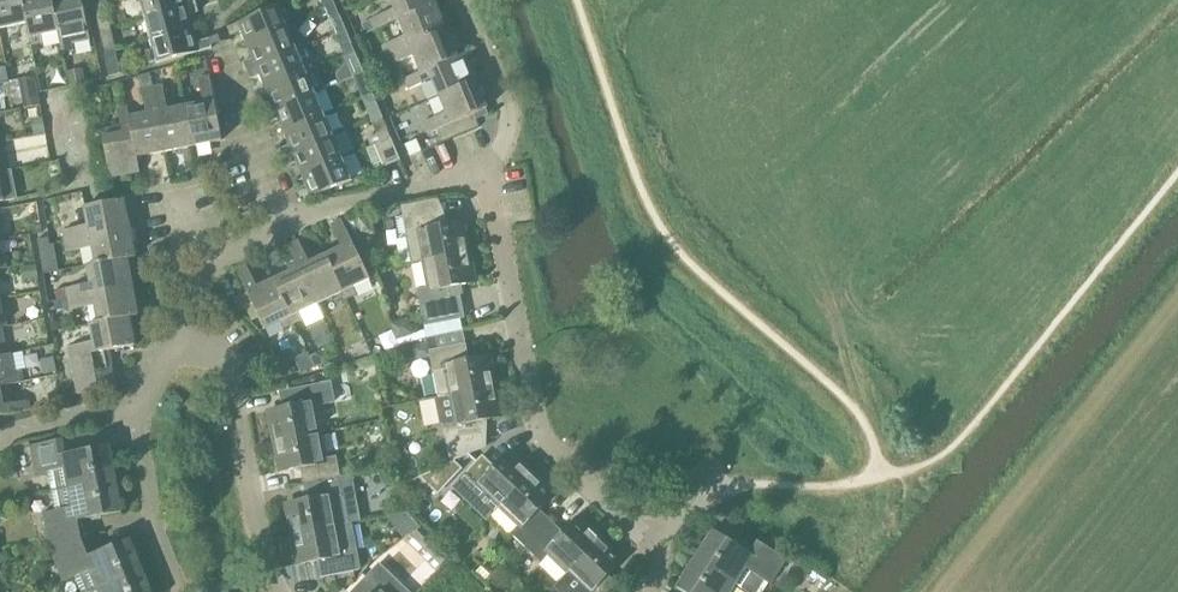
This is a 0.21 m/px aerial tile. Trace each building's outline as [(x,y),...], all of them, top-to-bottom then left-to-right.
[(27,23),(28,22),(23,0),(0,0),(0,28),(27,23)] [(28,22),(27,23),(32,44),(44,42),(43,35),(59,31),(54,7),(55,6),(54,0),(23,0),(28,22)] [(55,6),(54,7),(59,31),(63,53),(76,50),(74,43),(92,40),(83,0),(72,0),(72,3),(55,6)] [(144,17),(196,2),(195,0),(139,0),(144,17)] [(336,8),(333,0),(320,0),(325,12),(336,8)] [(437,4),(435,0),(392,0),(396,9),(360,24),(364,34),(376,29),(400,19),(437,4)] [(198,10),(196,2),(144,17),(150,40),(193,28),(188,13),(198,10)] [(110,26),(106,4),(94,7),(99,29),(110,26)] [(248,45),(289,27),(279,4),(226,27),(230,36),(242,31),(248,45)] [(387,55),(447,29),(437,4),(400,19),(406,35),(383,45),(387,55)] [(334,34),(345,29),(336,8),(325,12),(334,34)] [(115,49),(110,26),(99,29),(104,53),(115,49)] [(289,27),(248,45),(254,58),(243,62),(247,71),(298,49),(289,27)] [(193,28),(150,40),(156,61),(211,46),(209,38),(196,42),(193,28)] [(343,56),(354,51),(345,29),(334,34),(343,56)] [(407,78),(466,54),(465,53),(458,56),(447,29),(387,55),(391,64),(414,55),(421,71),(407,77),(407,78)] [(120,75),(115,49),(104,53),(109,77),(120,75)] [(298,49),(247,71),(250,79),(261,75),(267,88),(307,71),(298,49)] [(352,77),(363,73),(354,51),(343,56),(352,77)] [(440,96),(477,80),(466,54),(407,78),(411,88),(433,79),(440,96)] [(307,71),(267,88),(272,101),(262,105),(265,113),(316,92),(307,71)] [(361,99),(372,94),(363,73),(352,77),(361,99)] [(203,102),(185,105),(192,145),(222,139),(209,76),(198,78),(203,102)] [(22,99),(39,96),(35,77),(18,80),(22,99)] [(477,80),(440,96),(447,112),(425,121),(429,131),(488,107),(477,80)] [(163,85),(152,87),(163,151),(192,145),(185,105),(167,109),(163,85)] [(147,113),(128,117),(127,117),(135,156),(136,156),(163,151),(152,87),(142,89),(147,113)] [(316,92),(265,113),(269,122),(280,117),(285,131),(325,114),(316,92)] [(370,120),(381,116),(372,94),(361,99),(370,120)] [(127,117),(128,117),(126,107),(118,109),(122,125),(101,129),(110,176),(139,171),(136,156),(135,156),(127,117)] [(325,114),(285,131),(291,144),(281,148),(284,156),(334,135),(325,114)] [(379,142),(390,138),(381,116),(370,120),(379,142)] [(334,135),(284,156),(288,165),(297,161),(303,174),(344,157),(334,135)] [(400,161),(390,138),(379,142),(380,143),(375,145),(384,167),(400,161)] [(406,144),(411,156),(422,152),(417,140),(406,144)] [(344,157),(303,174),(309,187),(298,192),(301,200),(353,179),(344,157)] [(4,200),(17,198),(11,170),(0,172),(0,201),(4,200)] [(420,262),(467,253),(461,221),(442,225),(437,198),(400,205),(403,216),(395,217),(399,238),(407,236),(412,263),(420,261),(420,262)] [(63,230),(65,240),(129,228),(123,199),(84,207),(88,225),(63,230)] [(340,245),(324,253),(342,291),(345,297),(356,291),(353,285),(369,277),(341,219),(330,224),(340,245)] [(92,246),(95,263),(95,264),(126,258),(134,257),(129,228),(65,240),(67,251),(92,246)] [(49,245),(48,238),(37,240),(41,260),(56,257),(54,244),(49,245)] [(298,240),(288,245),(317,303),(342,291),(324,253),(308,260),(298,240)] [(289,271),(272,279),(293,322),(304,317),(301,310),(317,303),(288,245),(278,250),(289,271)] [(473,283),(467,253),(420,262),(425,288),(417,289),(424,326),(459,320),(460,319),(455,292),(461,291),(460,285),(473,283)] [(66,288),(68,298),(132,286),(126,258),(95,264),(95,263),(87,265),(90,283),(66,288)] [(293,322),(272,279),(256,287),(246,265),(236,270),(264,328),(280,321),(283,327),(293,322)] [(94,304),(97,321),(98,322),(129,316),(130,316),(137,315),(132,286),(68,298),(70,309),(94,304)] [(89,323),(93,341),(68,346),(70,357),(108,350),(135,345),(130,316),(129,316),(98,322),(97,321),(89,323)] [(459,320),(424,326),(426,338),(461,332),(459,320)] [(449,394),(493,386),(488,355),(460,361),(457,346),(463,345),(461,332),(426,338),(427,345),(430,357),(433,372),(438,399),(450,397),(449,394)] [(427,345),(413,348),(416,359),(430,357),(427,345)] [(70,357),(77,393),(114,386),(108,350),(70,357)] [(6,385),(24,381),(21,369),(14,370),(11,353),(3,355),(0,356),(0,386),(6,385)] [(324,364),(320,356),(316,355),(311,357),(315,367),(318,366),(324,364)] [(269,411),(274,441),(318,433),(312,407),(325,404),(321,384),(292,389),(295,406),(269,411)] [(0,386),(0,416),(29,409),(27,400),(10,403),(6,385),(0,386)] [(499,417),(493,386),(449,394),(450,397),(438,399),(436,399),(441,424),(448,462),(484,446),(481,428),(484,427),(482,420),(499,417)] [(307,467),(310,482),(339,477),(335,457),(323,459),(318,433),(274,441),(281,472),(307,467)] [(35,476),(48,474),(52,493),(115,480),(109,448),(66,456),(63,442),(30,448),(35,476)] [(485,521),(500,506),(530,474),(508,453),(490,472),(477,459),(456,482),(472,497),(466,503),(485,521)] [(339,477),(310,482),(313,499),(287,504),(292,534),(335,526),(360,521),(352,474),(339,477)] [(526,549),(548,526),(535,514),(553,496),(530,474),(500,506),(519,525),(511,534),(526,549)] [(418,477),(402,484),(419,499),(430,488),(418,477)] [(43,514),(50,552),(81,542),(79,537),(77,524),(122,515),(115,480),(52,493),(55,511),(43,514)] [(569,571),(569,572),(600,540),(576,517),(558,536),(548,526),(526,549),(540,562),(549,553),(569,571)] [(335,526),(292,534),(298,564),(324,559),(327,576),(357,570),(353,549),(340,552),(335,526)] [(420,529),(411,538),(440,567),(449,557),(420,529)] [(694,557),(736,583),(735,585),(746,591),(757,591),(764,580),(771,585),(787,559),(758,540),(749,554),(712,530),(694,557)] [(615,591),(603,579),(621,560),(600,540),(569,572),(569,571),(554,587),(558,591),(614,591),(615,591)] [(50,552),(63,583),(74,578),(79,591),(96,591),(142,572),(129,541),(88,558),(81,542),(50,552)] [(735,585),(736,583),(694,557),(675,587),(683,591),(730,591),(735,585)] [(375,566),(354,588),(358,591),(402,591),(375,566)] [(96,591),(150,591),(142,572),(96,591)]
